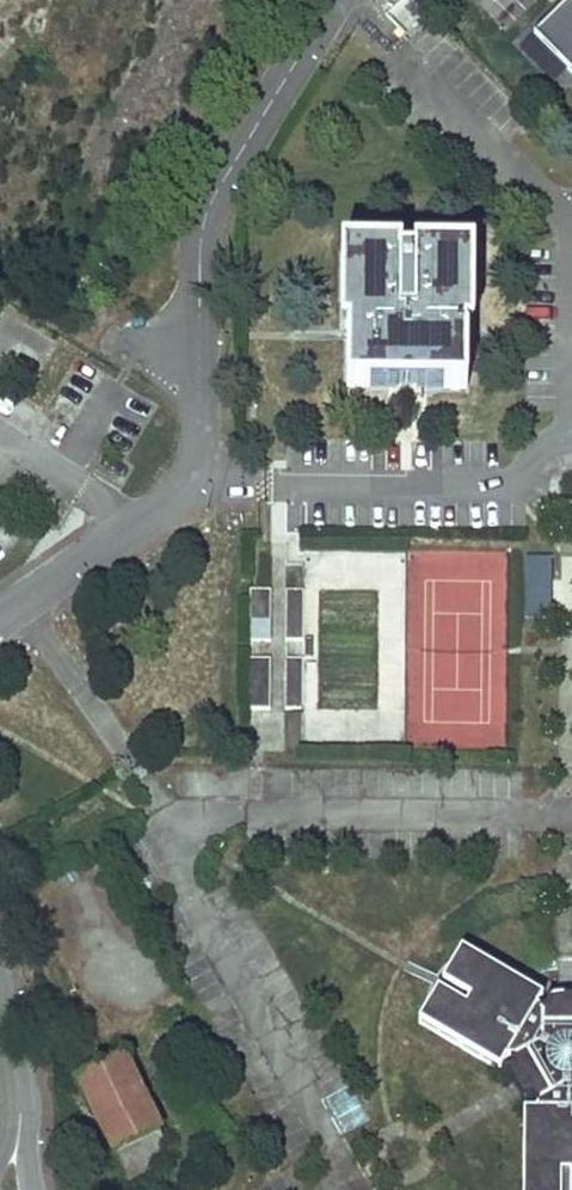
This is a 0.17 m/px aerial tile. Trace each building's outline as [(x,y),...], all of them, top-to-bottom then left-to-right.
[(528,38),(559,70),(571,84),(571,0),(569,0),(528,38)] [(559,70),(528,38),(513,52),(544,85),(559,70)] [(348,389),(370,389),(370,384),(446,385),(446,389),(466,390),(466,332),(467,293),(473,293),(473,253),(417,253),(416,263),(401,263),(401,253),(345,253),(344,292),(350,292),(349,332),(348,389)] [(287,585),(317,588),(321,539),(291,536),(287,585)] [(550,621),(551,562),(527,561),(526,620),(550,621)] [(271,589),(251,588),(250,639),(271,639),(271,589)] [(286,639),(303,640),(304,589),(287,589),(286,639)] [(312,639),(303,640),(303,658),(311,658),(312,639)] [(270,658),(250,657),(250,707),(270,708),(270,658)] [(303,708),(303,658),(286,658),(285,708),(303,708)] [(463,949),(420,1022),(500,1070),(507,1060),(516,1066),(517,1075),(521,1083),(527,1092),(531,1097),(539,1105),(538,1113),(527,1113),(525,1189),(571,1189),(571,1009),(568,1009),(557,1009),(546,1012),(537,1007),(542,996),(463,949)] [(173,1156),(122,1057),(78,1079),(127,1180),(173,1156)] [(197,1068),(192,1060),(185,1065),(190,1072),(197,1068)]
